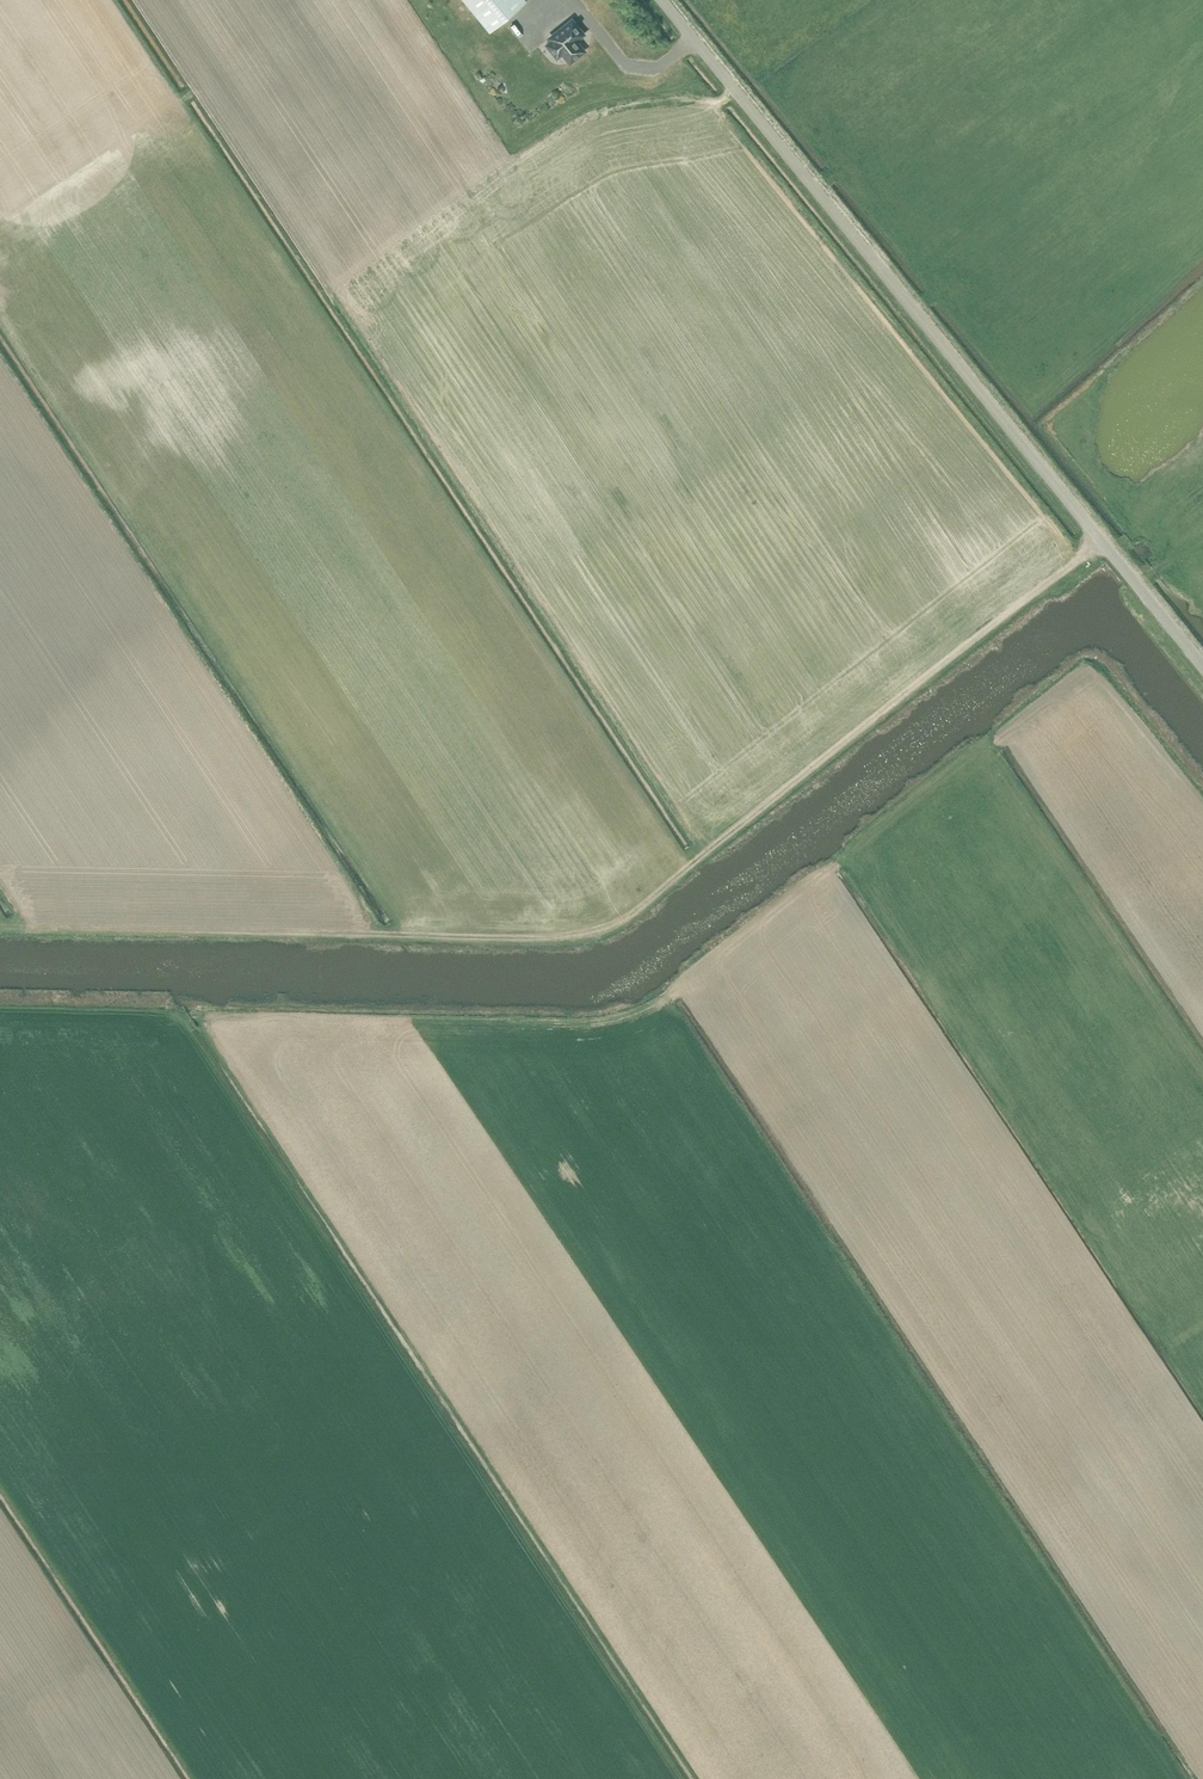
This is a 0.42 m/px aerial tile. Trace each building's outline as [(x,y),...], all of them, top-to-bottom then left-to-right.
[(527,1),(526,0),(464,0),(490,31),(527,1)] [(583,35),(571,21),(549,38),(551,41),(546,46),(556,59),(562,54),(569,63),(584,52),(575,41),(583,35)]
